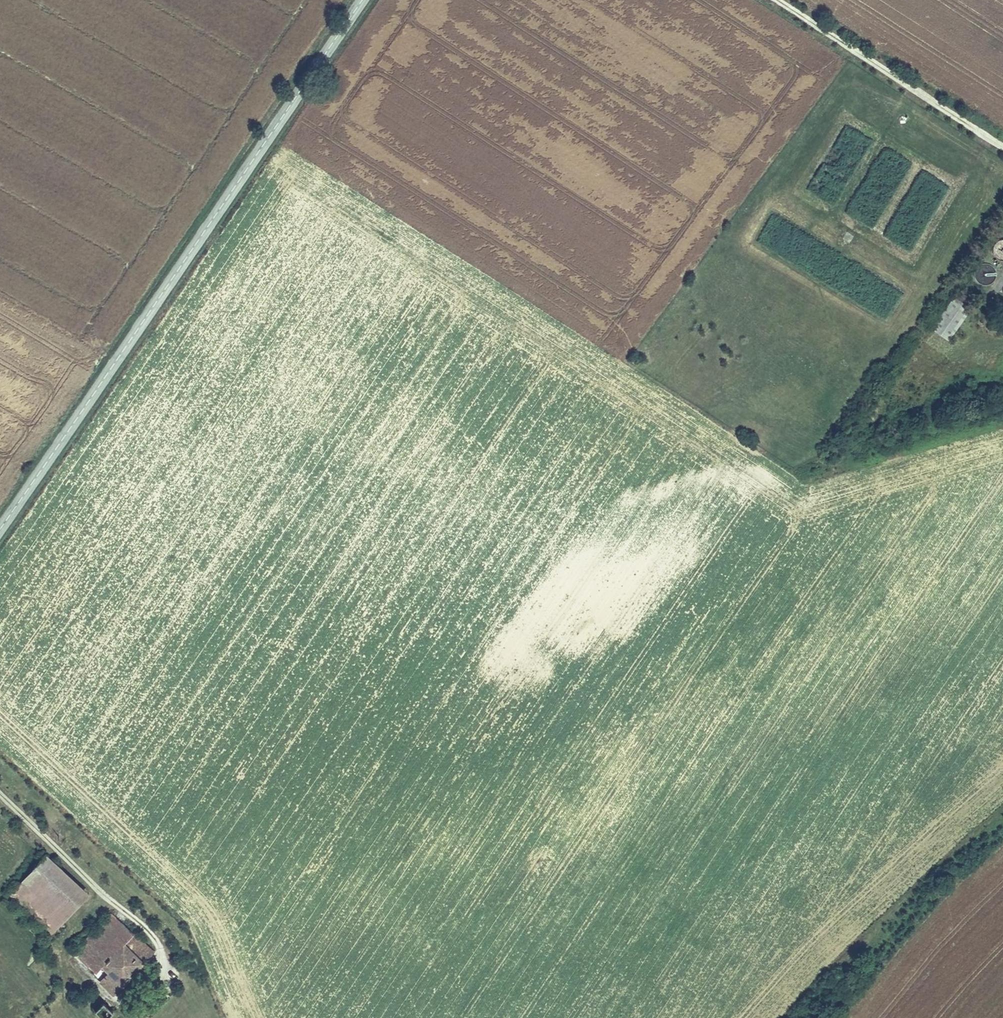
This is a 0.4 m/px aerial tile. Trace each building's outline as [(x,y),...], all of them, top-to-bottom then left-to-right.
[(930,330),(947,341),(967,312),(950,300),(930,330)] [(18,884),(30,895),(57,866),(45,855),(18,884)] [(21,904),(51,931),(86,893),(57,866),(30,895),(21,904)] [(21,904),(30,895),(18,884),(10,894),(21,904)] [(113,994),(154,952),(112,913),(91,935),(100,943),(84,958),(98,971),(105,964),(112,970),(105,977),(101,982),(113,994)] [(75,950),(84,958),(100,943),(91,935),(75,950)] [(98,971),(105,977),(112,970),(105,964),(98,971)] [(116,1012),(106,1003),(98,1011),(105,1017),(110,1017),(116,1012)]
